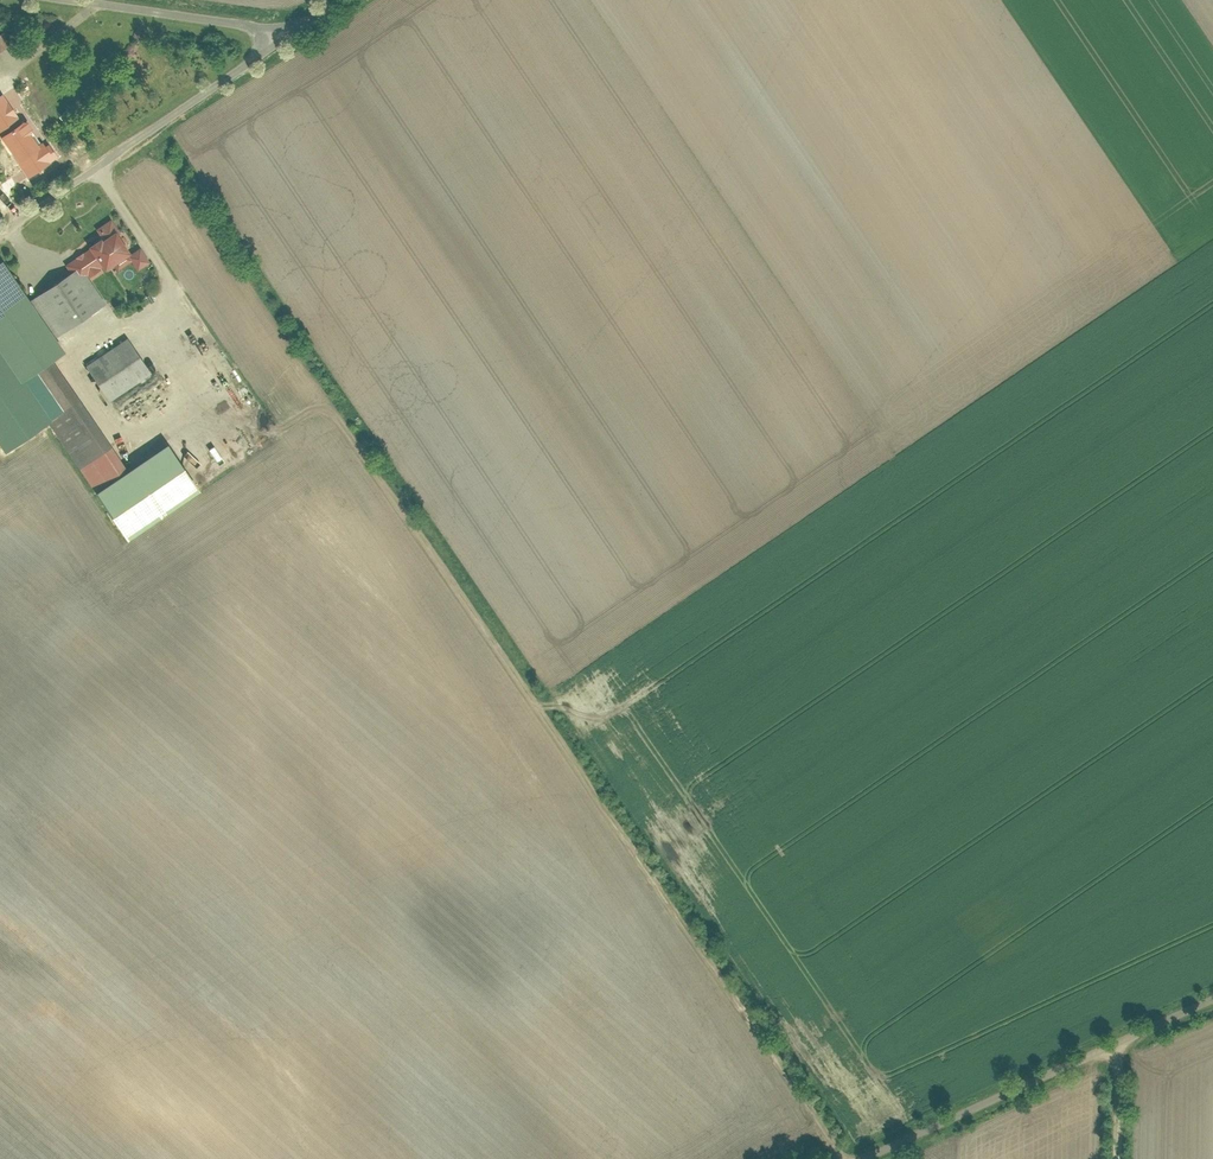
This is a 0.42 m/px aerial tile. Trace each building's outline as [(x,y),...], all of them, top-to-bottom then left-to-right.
[(0,35),(0,50),(10,42),(3,33),(0,35)] [(37,148),(21,123),(0,136),(16,161),(37,148)] [(113,229),(91,243),(108,269),(129,255),(113,229)] [(81,266),(9,314),(21,331),(39,319),(52,338),(105,303),(81,266)] [(129,339),(86,366),(109,401),(151,375),(129,339)] [(47,354),(15,376),(94,491),(126,469),(47,354)] [(176,443),(102,488),(131,536),(205,491),(176,443)]
